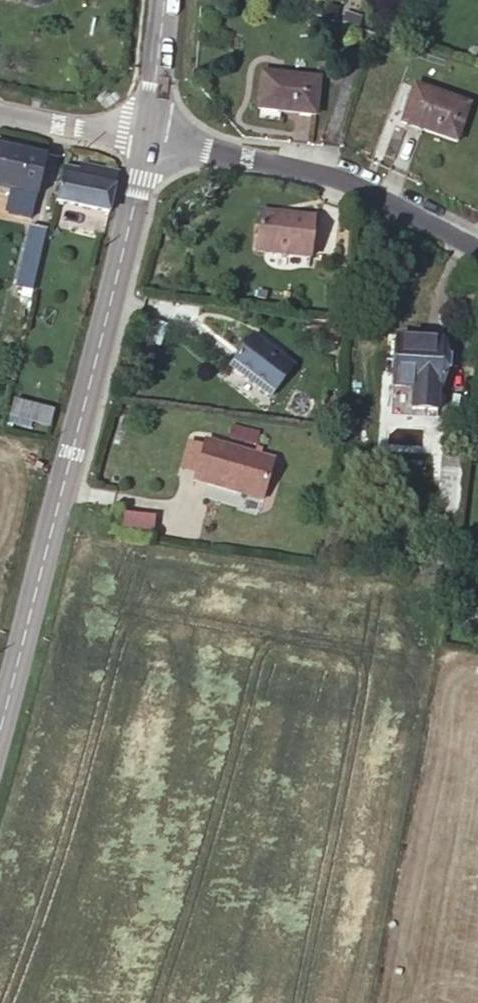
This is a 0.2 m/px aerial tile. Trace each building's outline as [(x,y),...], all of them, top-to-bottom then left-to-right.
[(319,80),(261,73),(257,110),(316,117),(319,80)] [(470,105),(414,87),(402,124),(456,143),(470,105)] [(8,149),(0,148),(0,189),(7,191),(17,193),(21,175),(3,170),(8,149)] [(46,158),(8,149),(3,170),(21,175),(17,193),(37,198),(46,158)] [(78,172),(64,169),(56,201),(109,213),(119,172),(80,163),(78,172)] [(37,198),(17,193),(8,204),(34,210),(37,198)] [(260,212),(259,219),(279,221),(280,215),(260,212)] [(279,221),(259,219),(256,251),(309,257),(314,218),(280,215),(279,221)] [(16,288),(32,291),(46,230),(31,227),(16,288)] [(253,336),(230,367),(270,397),(293,367),(253,336)] [(395,340),(392,387),(394,387),(413,388),(437,390),(439,390),(442,343),(395,340)] [(413,388),(394,387),(393,407),(405,408),(405,412),(436,414),(436,410),(412,408),(413,388)] [(437,390),(413,388),(412,408),(436,410),(437,390)] [(37,423),(41,409),(14,402),(11,416),(37,423)] [(273,460),(205,441),(193,481),(262,500),(273,460)] [(442,464),(438,507),(457,509),(461,465),(442,464)] [(150,528),(153,516),(122,510),(120,522),(150,528)]
